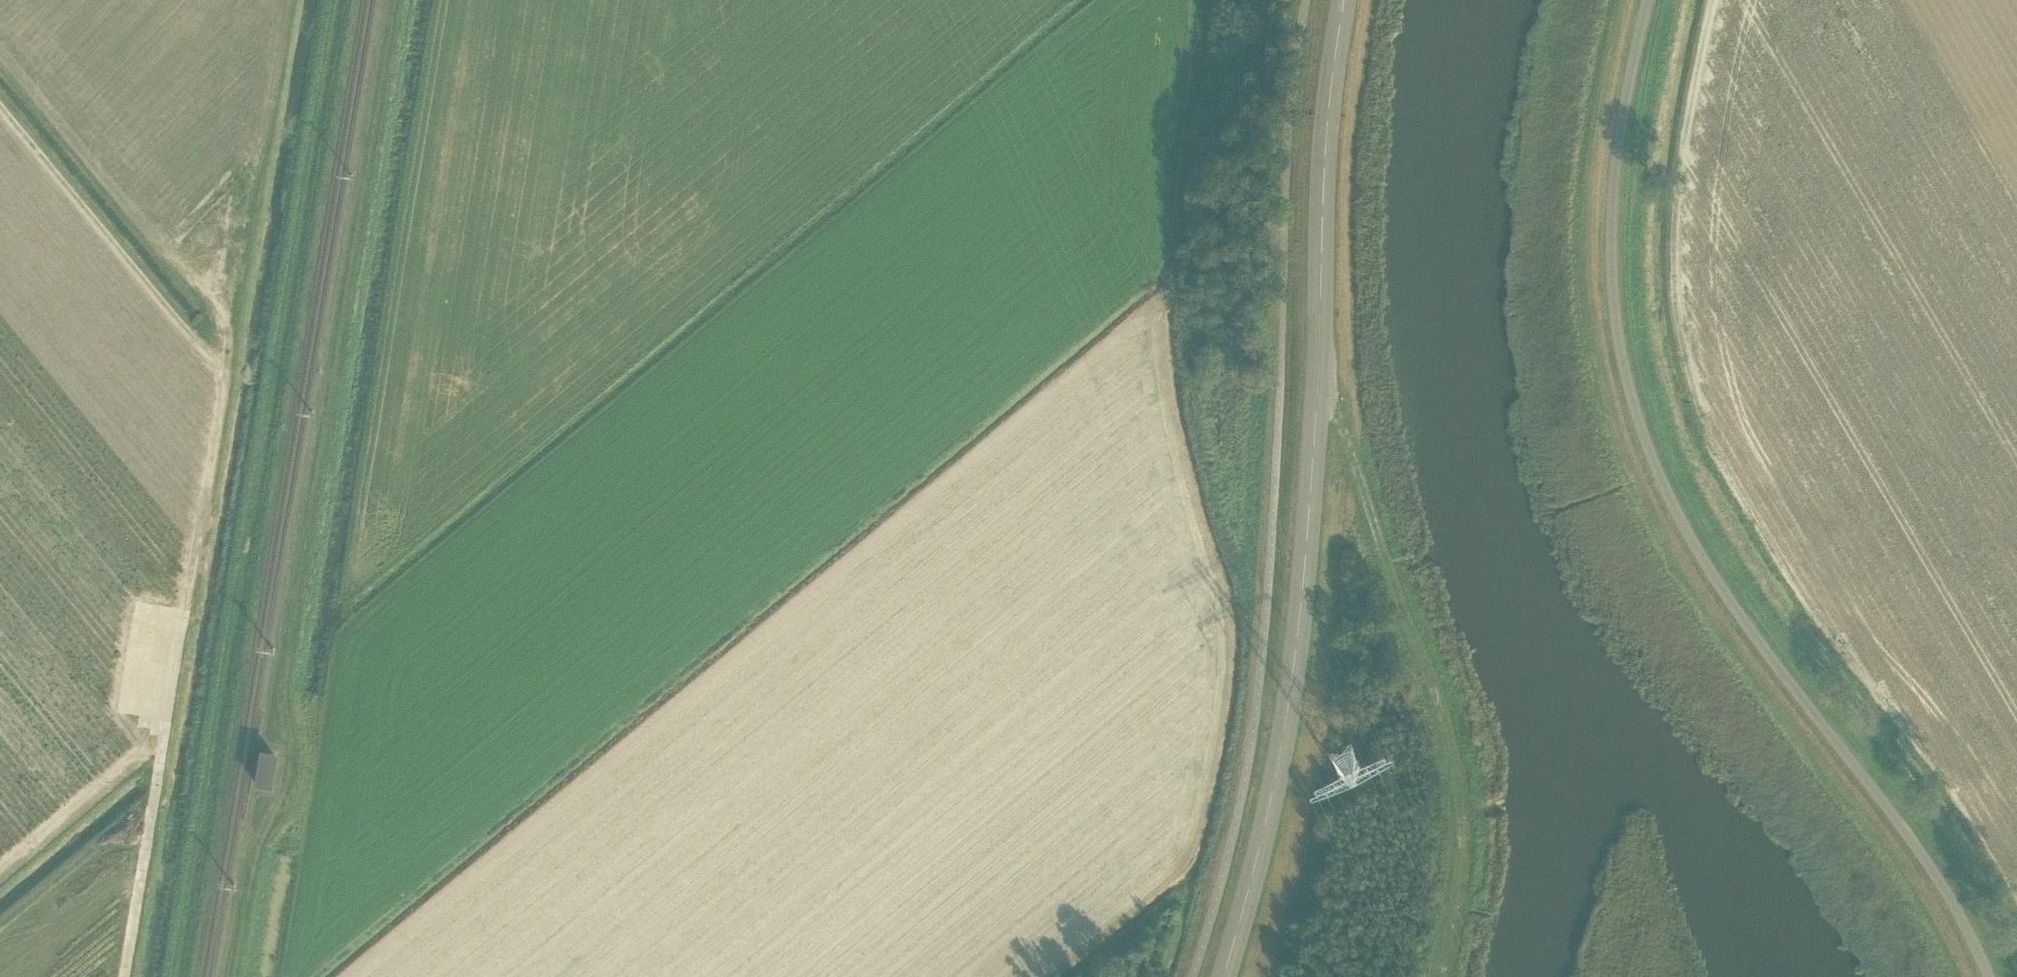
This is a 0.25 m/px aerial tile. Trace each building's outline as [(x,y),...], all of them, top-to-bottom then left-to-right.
[(281,751),(264,749),(259,783),(276,786),(281,751)]
